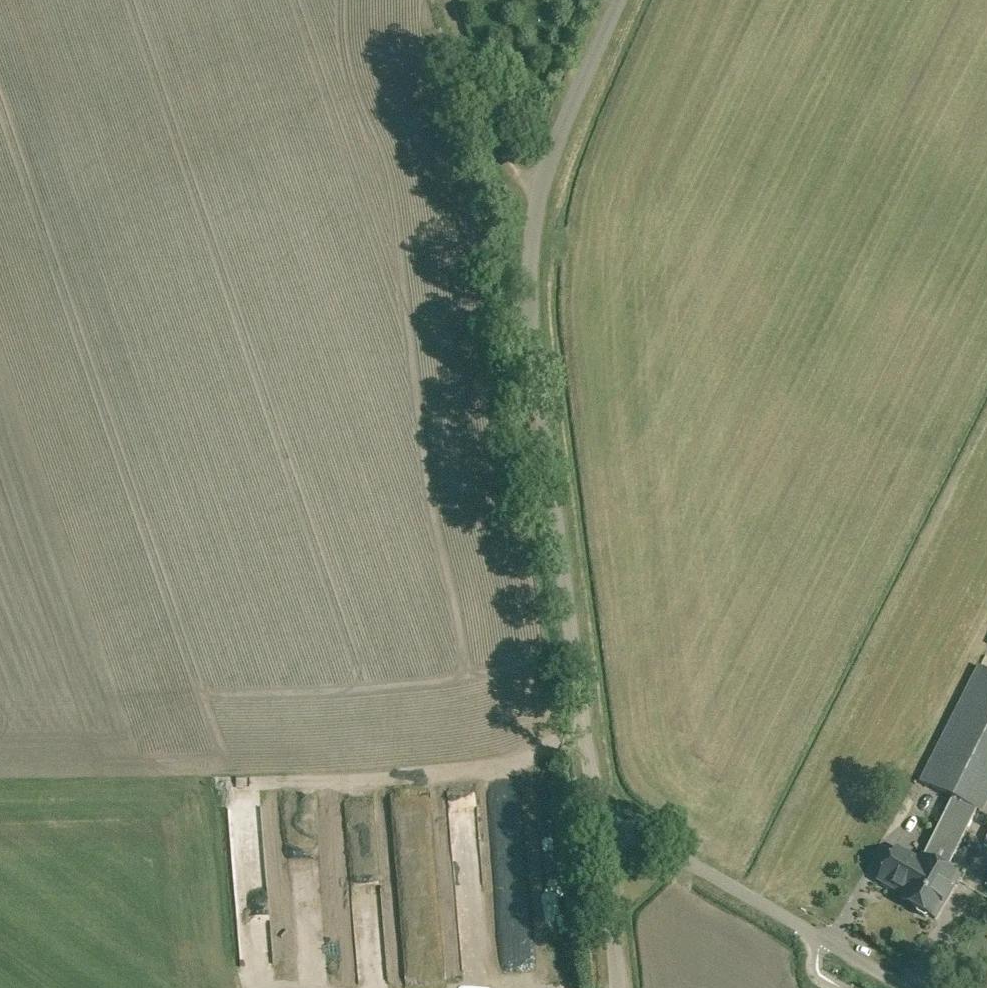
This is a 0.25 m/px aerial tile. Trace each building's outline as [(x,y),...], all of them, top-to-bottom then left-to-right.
[(955,855),(978,811),(980,811),(986,798),(986,670),(980,667),(922,783),(953,799),(924,857),(934,863),(941,848),(955,855)] [(924,857),(921,864),(897,850),(888,867),(883,868),(880,874),(881,878),(880,881),(906,896),(902,901),(917,910),(918,914),(925,918),(929,917),(935,920),(959,878),(934,863),(924,857)]
